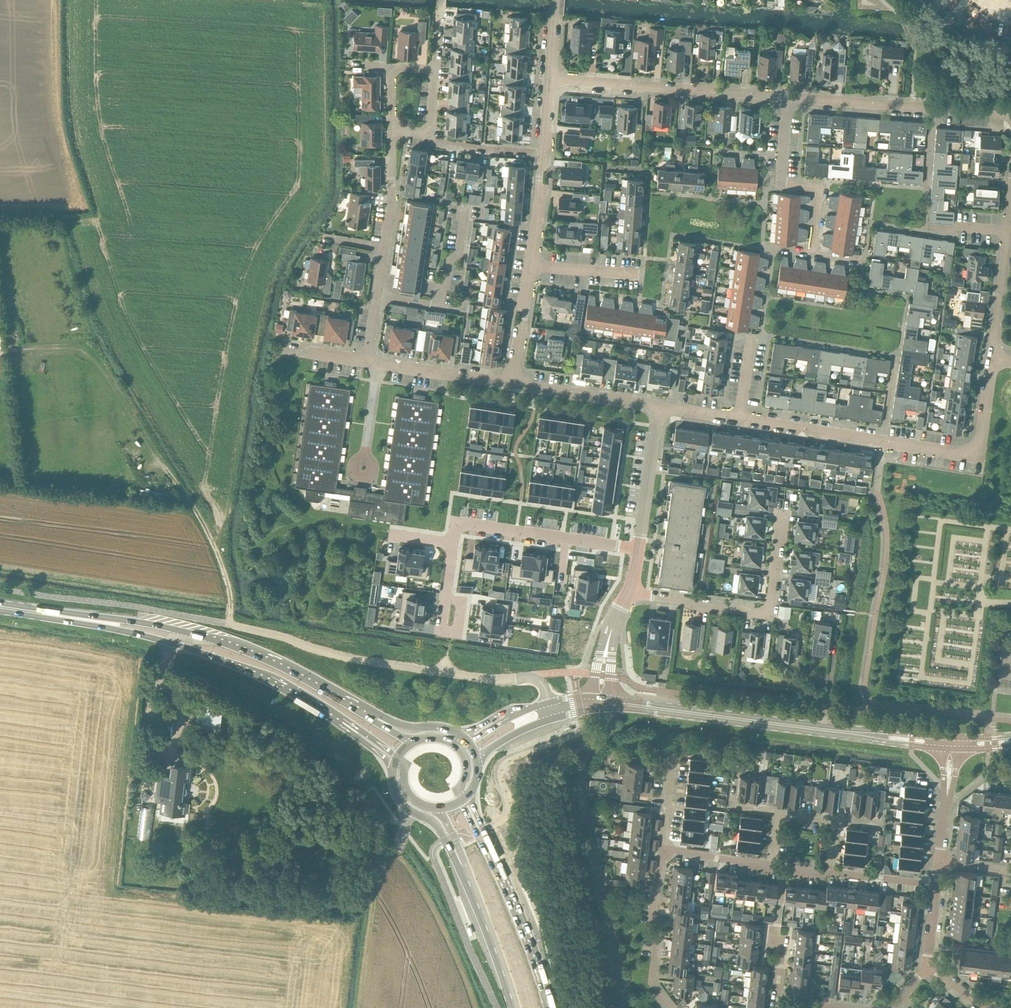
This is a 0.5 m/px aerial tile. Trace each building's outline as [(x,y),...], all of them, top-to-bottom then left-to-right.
[(380,14),(390,15),(391,8),(380,7),(380,14)] [(453,28),(473,29),(473,20),(476,20),(476,14),(456,12),(456,17),(454,17),(453,28)] [(509,32),(529,34),(530,23),(527,23),(528,18),(508,16),(507,22),(510,22),(509,32)] [(425,42),(426,21),(418,20),(417,32),(400,31),(399,47),(397,47),(397,55),(398,55),(398,56),(416,58),(417,41),(425,42)] [(598,38),(599,21),(584,20),(584,26),(573,25),(571,48),(589,49),(590,38),(598,38)] [(632,38),(633,23),(617,22),(616,27),(619,28),(619,30),(606,29),(605,49),(623,51),(623,47),(624,47),(624,45),(623,45),(624,37),(632,38)] [(387,42),(388,26),(376,25),(375,33),(357,32),(357,29),(350,29),(349,36),(354,37),(353,49),(380,51),(380,42),(387,42)] [(472,39),(473,29),(453,28),(452,38),(454,39),(454,44),(474,45),(474,39),(472,39)] [(662,42),(663,29),(650,28),(649,41),(636,40),(635,50),(639,50),(638,66),(654,67),(656,42),(662,42)] [(722,43),(723,31),(711,30),(710,35),(696,33),(696,41),(700,41),(699,55),(715,57),(716,42),(722,43)] [(528,44),(529,34),(509,32),(508,42),(506,42),(505,48),(525,49),(526,44),(528,44)] [(691,54),(692,41),(679,40),(678,49),(669,48),(667,68),(664,68),(682,69),(683,53),(691,54)] [(844,66),(845,53),(846,48),(844,48),(845,47),(838,40),(831,46),(834,50),(834,55),(823,54),(822,66),(816,66),(815,76),(814,76),(819,81),(824,76),(836,77),(837,66),(844,66)] [(473,51),(474,45),(454,44),(454,49),(451,48),(450,59),(470,61),(471,51),(473,51)] [(870,74),(887,75),(888,59),(900,60),(900,63),(901,63),(902,48),(889,47),(889,46),(872,45),(870,74)] [(525,54),(525,49),(505,48),(505,53),(507,53),(507,63),(527,65),(527,54),(525,54)] [(749,66),(750,50),(734,49),(733,57),(726,56),(724,72),(740,73),(741,67),(743,65),(749,66)] [(781,65),(783,50),(771,49),(771,56),(760,55),(758,75),(774,76),(775,65),(781,65)] [(812,61),(813,49),(806,49),(805,55),(792,54),(790,77),(804,78),(805,61),(812,61)] [(469,70),(470,61),(450,59),(450,70),(452,70),(452,75),(472,76),(472,71),(469,70)] [(526,75),(527,65),(507,63),(506,73),(503,73),(503,79),(523,80),(523,75),(526,75)] [(471,82),(472,76),(452,75),(451,80),(449,80),(448,90),(468,92),(469,82),(471,82)] [(380,108),(380,76),(354,76),(354,86),(362,86),(362,108),(380,108)] [(522,85),(523,80),(503,79),(503,84),(505,84),(504,94),(524,96),(525,85),(522,85)] [(467,102),(468,92),(448,90),(447,101),(450,101),(449,106),(469,107),(470,102),(467,102)] [(523,106),(524,96),(504,94),(503,104),(501,104),(501,110),(520,111),(521,106),(523,106)] [(669,125),(671,103),(654,101),(653,114),(646,114),(645,129),(653,130),(653,123),(669,125)] [(589,121),(591,104),(566,103),(566,107),(565,109),(566,110),(565,119),(589,121)] [(699,123),(701,105),(685,104),(684,115),(678,114),(677,127),(684,127),(684,122),(699,123)] [(611,116),(612,106),(600,105),(599,115),(611,116)] [(469,113),(469,107),(449,106),(449,111),(446,111),(446,121),(465,123),(466,113),(469,113)] [(641,138),(642,124),(635,123),(637,108),(619,106),(617,128),(634,129),(634,138),(641,138)] [(729,129),(731,107),(715,106),(715,119),(708,119),(707,133),(714,133),(717,131),(717,128),(729,129)] [(758,136),(760,114),(750,113),(750,109),(740,108),(738,130),(750,131),(750,135),(758,136)] [(520,116),(520,111),(501,110),(500,115),(503,116),(502,125),(522,127),(523,116),(520,116)] [(809,113),(807,137),(808,137),(807,141),(813,141),(814,137),(819,138),(820,126),(832,127),(833,115),(809,113)] [(362,144),(380,144),(380,122),(371,122),(371,114),(355,114),(355,122),(363,122),(363,125),(362,126),(362,131),(363,133),(363,144),(362,144)] [(833,115),(832,127),(843,128),(842,140),(843,140),(846,140),(854,141),(854,135),(856,116),(833,115)] [(854,135),(854,141),(855,141),(854,146),(854,147),(866,148),(866,141),(867,130),(878,131),(879,125),(879,118),(856,116),(854,135)] [(879,125),(878,131),(890,132),(889,143),(890,143),(890,147),(900,148),(903,120),(879,118),(879,125)] [(900,148),(900,149),(912,150),(914,133),(925,134),(926,122),(903,120),(900,148)] [(465,133),(465,123),(446,121),(445,132),(447,132),(447,137),(467,139),(467,133),(465,133)] [(521,138),(522,127),(502,125),(501,135),(499,135),(498,141),(518,143),(519,137),(521,138)] [(934,151),(947,152),(948,140),(959,141),(960,129),(936,127),(934,151)] [(594,137),(594,129),(580,128),(580,134),(564,133),(563,149),(586,150),(587,137),(594,137)] [(975,154),(993,156),(993,149),(999,150),(999,147),(1002,146),(1002,141),(1000,139),(1000,136),(981,134),(980,148),(976,147),(975,154)] [(675,153),(683,154),(683,152),(684,144),(683,144),(676,144),(675,153)] [(806,150),(804,174),(828,175),(829,163),(817,162),(818,151),(819,146),(806,145),(806,150)] [(828,174),(828,175),(851,177),(853,153),(853,148),(854,147),(843,147),(843,152),(842,152),(841,152),(840,164),(829,163),(828,174)] [(853,153),(851,177),(875,179),(875,167),(864,166),(865,154),(863,154),(863,149),(861,148),(854,148),(853,148),(853,153)] [(410,160),(425,162),(427,151),(411,149),(410,160)] [(875,167),(875,179),(898,181),(900,152),(888,151),(888,156),(887,168),(875,167)] [(946,163),(947,152),(934,151),(932,174),(957,176),(957,164),(946,163)] [(900,152),(898,181),(921,183),(922,183),(923,170),(922,170),(911,169),(912,158),(912,153),(900,152)] [(992,162),(993,156),(975,154),(974,161),(978,161),(977,174),(997,176),(997,173),(999,172),(1000,167),(998,165),(998,162),(992,162)] [(727,188),(729,156),(724,156),(721,166),(718,165),(717,187),(727,188)] [(736,188),(738,167),(736,167),(734,156),(729,156),(727,188),(736,188)] [(746,189),(748,158),(743,157),(740,167),(738,167),(736,188),(746,189)] [(748,158),(746,189),(756,190),(758,168),(755,168),(753,158),(748,158)] [(370,159),(354,159),(354,166),(360,166),(360,174),(366,174),(366,187),(380,187),(380,165),(370,165),(370,159)] [(466,177),(468,161),(457,159),(457,162),(451,161),(449,176),(455,177),(455,175),(466,177)] [(424,173),(425,162),(410,160),(408,170),(424,173)] [(581,168),(581,161),(568,160),(568,166),(562,166),(560,183),(581,184),(582,168),(581,168)] [(468,161),(466,177),(476,178),(476,180),(482,181),(484,166),(479,165),(479,162),(468,161)] [(508,176),(524,177),(524,166),(520,166),(520,162),(513,161),(513,165),(508,165),(508,176)] [(669,187),(670,163),(666,163),(666,169),(658,169),(658,174),(656,174),(655,179),(657,180),(657,185),(664,185),(664,187),(669,187)] [(680,187),(681,170),(674,170),(675,164),(670,163),(669,187),(673,187),(673,186),(680,187)] [(691,189),(693,165),(689,165),(688,171),(681,170),(680,187),(687,187),(687,188),(691,189)] [(693,165),(691,189),(696,189),(696,188),(703,188),(704,183),(705,183),(706,178),(704,177),(704,172),(697,172),(697,165),(693,165)] [(424,173),(408,170),(406,181),(427,184),(428,174),(424,173)] [(956,188),(957,176),(932,174),(931,198),(943,199),(944,187),(956,188)] [(523,188),(524,177),(508,176),(507,187),(523,188)] [(620,190),(644,192),(644,187),(643,187),(643,180),(638,180),(638,178),(632,177),(632,179),(627,179),(626,186),(620,186),(620,190)] [(997,205),(998,187),(986,187),(987,180),(968,179),(967,186),(974,186),(973,204),(997,205)] [(425,195),(427,184),(406,181),(404,192),(425,195)] [(522,199),(523,188),(507,187),(506,193),(501,192),(501,197),(506,198),(522,199)] [(643,196),(644,192),(620,190),(620,194),(626,195),(625,202),(641,203),(642,196),(643,196)] [(454,192),(447,191),(446,198),(453,199),(454,192)] [(588,201),(589,193),(573,192),(572,199),(559,198),(558,212),(577,213),(578,200),(588,201)] [(829,201),(860,206),(861,196),(840,192),(840,195),(829,196),(829,201)] [(366,227),(366,224),(370,202),(365,201),(366,195),(351,193),(346,224),(366,227)] [(778,203),(799,205),(799,202),(810,201),(810,196),(778,193),(778,203)] [(521,210),(522,199),(506,198),(505,209),(521,210)] [(942,210),(943,199),(931,198),(929,221),(953,223),(954,211),(942,210)] [(418,298),(420,291),(420,289),(417,289),(431,204),(407,200),(403,224),(394,286),(400,286),(399,293),(413,295),(412,297),(418,298)] [(858,215),(860,206),(829,201),(828,206),(837,210),(837,212),(858,215)] [(641,210),(641,203),(625,202),(625,209),(619,209),(618,213),(642,215),(642,210),(641,210)] [(799,207),(799,205),(778,203),(777,213),(808,215),(809,210),(799,207)] [(520,221),(521,210),(505,209),(504,220),(520,221)] [(857,224),(858,215),(837,212),(837,214),(826,215),(826,219),(857,224)] [(641,219),(642,215),(618,213),(618,217),(624,218),(624,224),(623,225),(640,226),(640,219),(641,219)] [(808,220),(808,215),(777,213),(776,222),(798,224),(798,222),(808,220)] [(855,234),(857,224),(826,219),(825,225),(834,229),(834,231),(855,234)] [(597,234),(598,227),(598,223),(573,221),(573,227),(557,226),(556,241),(579,243),(580,233),(597,234)] [(798,226),(798,224),(776,222),(775,232),(807,234),(807,229),(798,226)] [(493,237),(509,239),(511,228),(499,227),(499,224),(488,223),(486,236),(493,237)] [(639,233),(640,226),(623,225),(623,232),(617,231),(616,235),(640,237),(640,233),(639,233)] [(909,303),(933,306),(936,307),(936,303),(937,297),(938,295),(926,293),(928,281),(925,281),(925,277),(917,275),(920,260),(931,262),(933,251),(952,254),(954,242),(946,240),(946,239),(942,239),(942,240),(904,234),(904,233),(896,232),(895,232),(876,229),(873,253),(885,255),(886,244),(909,247),(907,258),(911,259),(910,266),(906,266),(904,277),(882,274),(883,262),(871,261),(868,284),(914,291),(912,302),(909,302),(909,303)] [(854,244),(855,234),(834,231),(834,233),(823,234),(823,239),(854,244)] [(807,239),(807,234),(775,232),(775,242),(796,243),(796,241),(807,239)] [(639,242),(640,237),(616,235),(616,240),(622,240),(622,248),(627,248),(627,250),(632,250),(633,249),(638,249),(638,242),(639,242)] [(507,250),(509,239),(493,237),(491,248),(507,250)] [(852,254),(854,244),(823,239),(822,244),(831,248),(831,250),(852,254)] [(677,251),(704,255),(704,253),(694,252),(696,243),(679,240),(677,251)] [(964,247),(964,253),(969,254),(966,277),(972,278),(971,287),(980,289),(981,279),(981,278),(987,279),(988,268),(983,267),(984,255),(977,254),(978,248),(964,247)] [(506,261),(507,250),(491,248),(490,258),(506,261)] [(736,259),(767,264),(768,259),(759,255),(759,253),(737,250),(736,259)] [(703,258),(704,255),(677,251),(675,263),(692,266),(693,259),(697,260),(697,257),(703,258)] [(361,287),(365,262),(354,260),(355,255),(342,253),(341,260),(347,261),(344,274),(342,284),(361,287)] [(787,288),(790,266),(788,266),(787,256),(782,255),(776,287),(787,288)] [(796,290),(801,258),(796,257),(792,267),(790,266),(787,288),(796,290)] [(329,293),(331,276),(325,275),(328,261),(310,258),(307,280),(323,283),(322,292),(329,293)] [(504,272),(506,261),(490,258),(488,269),(504,272)] [(806,291),(809,269),(807,269),(806,259),(801,258),(796,290),(806,291)] [(766,269),(767,264),(736,259),(734,269),(756,272),(756,270),(766,269)] [(815,293),(820,261),(815,260),(811,270),(809,269),(806,291),(815,293)] [(824,294),(828,273),(826,272),(825,262),(820,261),(815,293),(824,294)] [(691,273),(692,266),(675,263),(674,272),(700,277),(701,274),(691,273)] [(834,295),(839,264),(834,263),(830,273),(828,273),(824,294),(834,295)] [(839,264),(834,295),(844,297),(847,276),(845,275),(844,265),(839,264)] [(502,282),(504,272),(488,269),(486,280),(502,282)] [(756,274),(756,272),(734,269),(733,278),(764,283),(765,278),(756,274)] [(700,279),(700,277),(674,272),(672,283),(689,286),(690,277),(700,279)] [(763,288),(764,283),(733,278),(731,288),(753,291),(753,289),(763,288)] [(501,293),(502,282),(486,280),(485,291),(501,293)] [(688,294),(689,286),(672,283),(670,294),(697,298),(698,296),(688,294)] [(753,293),(753,291),(731,288),(730,297),(761,302),(762,297),(753,293)] [(954,289),(947,288),(946,296),(953,297),(954,289)] [(960,303),(959,310),(961,311),(964,312),(964,313),(962,326),(970,327),(981,329),(982,316),(984,302),(979,301),(979,299),(979,292),(966,290),(966,297),(965,300),(965,302),(962,302),(960,303)] [(499,304),(501,293),(485,291),(483,301),(499,304)] [(562,299),(563,293),(558,292),(558,294),(555,294),(555,296),(553,296),(553,295),(547,294),(547,295),(544,294),(544,297),(543,303),(543,305),(545,306),(544,314),(553,315),(554,308),(555,308),(555,307),(568,309),(567,311),(574,312),(573,322),(581,323),(584,304),(576,303),(569,302),(569,300),(562,299)] [(594,327),(597,305),(595,305),(594,295),(589,294),(584,325),(594,327)] [(697,300),(697,298),(670,294),(669,305),(686,308),(687,299),(697,300)] [(603,328),(608,297),(603,296),(599,306),(597,305),(594,327),(603,328)] [(613,330),(616,308),(614,308),(613,298),(608,297),(603,328),(613,330)] [(760,307),(761,302),(730,297),(728,307),(750,310),(750,308),(760,307)] [(622,331),(627,300),(622,299),(618,309),(616,308),(613,330),(622,331)] [(702,299),(700,311),(708,312),(710,300),(702,299)] [(632,333),(635,311),(633,311),(632,301),(627,300),(622,331),(632,333)] [(641,334),(646,303),(641,302),(637,312),(635,311),(632,333),(641,334)] [(651,336),(654,314),(652,314),(651,304),(646,303),(641,334),(651,336)] [(931,318),(933,306),(909,303),(905,325),(917,327),(919,316),(931,318)] [(485,317),(504,320),(505,312),(506,312),(507,309),(487,307),(485,317)] [(750,312),(750,310),(728,307),(727,316),(758,321),(759,316),(750,312)] [(303,334),(306,313),(296,311),(296,310),(290,309),(287,329),(293,330),(292,332),(303,334)] [(424,318),(433,319),(434,310),(426,309),(424,318)] [(663,338),(668,311),(666,311),(665,316),(654,314),(651,336),(663,338)] [(668,311),(663,338),(676,340),(678,327),(683,328),(684,324),(679,324),(679,318),(669,317),(669,312),(668,311)] [(319,334),(322,314),(316,313),(315,314),(306,313),(303,334),(313,335),(313,333),(319,334)] [(335,338),(338,318),(328,316),(328,315),(322,314),(319,334),(325,334),(324,337),(335,338)] [(758,326),(758,321),(727,316),(725,326),(747,330),(747,327),(758,326)] [(503,328),(504,320),(485,317),(484,328),(504,331),(504,328),(503,328)] [(338,318),(335,338),(345,340),(345,338),(351,339),(354,319),(348,318),(348,319),(338,318)] [(399,348),(402,328),(393,326),(393,325),(386,324),(383,344),(389,344),(389,347),(399,348)] [(916,339),(917,327),(905,325),(902,348),(926,352),(927,345),(927,341),(927,340),(916,339)] [(402,328),(399,348),(410,350),(410,348),(416,349),(419,329),(412,328),(412,329),(402,328)] [(503,334),(504,331),(484,328),(482,339),(501,342),(502,334),(503,334)] [(538,344),(536,355),(546,357),(546,358),(548,358),(560,360),(561,353),(563,338),(564,332),(565,331),(547,328),(545,335),(548,336),(547,343),(544,343),(537,341),(536,344),(538,344)] [(957,328),(954,343),(974,346),(976,330),(957,328)] [(708,344),(725,347),(726,338),(718,337),(719,331),(707,329),(706,335),(709,335),(708,344)] [(439,355),(442,334),(433,333),(433,331),(426,330),(423,350),(429,351),(429,353),(439,355)] [(442,334),(439,355),(449,356),(450,354),(456,355),(459,335),(452,334),(452,336),(442,334)] [(500,350),(501,342),(482,339),(480,349),(500,352),(501,350),(500,350)] [(725,347),(708,344),(698,342),(697,347),(704,348),(703,357),(706,357),(723,360),(725,347)] [(796,358),(798,346),(774,342),(769,371),(782,373),(784,356),(796,358)] [(972,357),(974,346),(954,343),(953,354),(972,357)] [(817,373),(820,349),(802,346),(798,346),(796,358),(807,360),(805,371),(806,371),(816,373),(817,373)] [(461,358),(461,361),(470,362),(472,348),(463,347),(462,349),(461,358)] [(929,353),(926,352),(902,348),(898,372),(910,373),(912,362),(927,364),(928,357),(929,353)] [(500,355),(500,352),(480,349),(478,360),(482,361),(482,362),(489,363),(489,362),(497,363),(499,355),(500,355)] [(842,365),(844,353),(820,349),(817,373),(818,373),(829,375),(831,363),(842,365)] [(590,378),(593,359),(583,357),(584,354),(577,353),(575,366),(574,372),(580,373),(579,377),(590,378)] [(862,386),(867,356),(844,353),(842,365),(853,367),(850,384),(862,386)] [(971,368),(972,357),(953,354),(951,365),(971,368)] [(867,356),(862,386),(874,388),(877,371),(889,372),(890,360),(867,356)] [(607,378),(610,358),(603,357),(603,360),(593,359),(590,378),(600,380),(601,377),(607,378)] [(721,373),(723,360),(706,357),(704,365),(694,364),(694,369),(703,370),(721,373)] [(623,384),(626,364),(617,362),(617,359),(610,358),(607,378),(614,379),(613,382),(623,384)] [(641,383),(644,363),(637,362),(636,365),(626,364),(623,384),(634,385),(634,382),(641,383)] [(657,389),(660,369),(650,368),(651,364),(644,363),(641,383),(647,384),(647,387),(657,389)] [(969,378),(971,368),(951,365),(949,375),(969,378)] [(660,369),(657,389),(667,391),(668,387),(674,388),(677,368),(670,367),(670,371),(660,369)] [(719,382),(721,373),(703,370),(702,380),(719,382)] [(806,371),(805,378),(815,380),(816,373),(806,371)] [(909,385),(910,373),(898,372),(895,395),(918,398),(920,386),(909,385)] [(967,389),(969,378),(949,375),(948,386),(967,389)] [(718,392),(719,382),(702,380),(700,389),(706,390),(706,392),(713,393),(713,392),(718,392)] [(788,408),(790,395),(779,394),(780,382),(768,380),(764,404),(783,407),(788,408)] [(398,522),(403,523),(404,518),(406,503),(423,505),(438,401),(424,399),(424,395),(413,394),(412,397),(399,395),(384,494),(365,492),(366,489),(354,487),(354,490),(334,487),(349,388),(335,386),(336,382),(325,381),(324,384),(310,382),(295,486),(302,487),(306,488),(305,495),(308,499),(318,501),(323,497),(324,491),(350,494),(349,499),(347,514),(381,519),(398,521),(398,522)] [(834,415),(836,403),(825,401),(826,389),(825,389),(826,384),(817,382),(816,388),(815,388),(811,411),(834,415)] [(811,411),(815,388),(803,386),(801,397),(790,395),(788,408),(811,411)] [(966,400),(967,389),(948,386),(946,397),(966,400)] [(857,418),(861,395),(859,394),(860,389),(852,388),(851,393),(849,393),(847,404),(836,403),(834,415),(857,418)] [(861,395),(857,418),(881,422),(883,410),(871,408),(873,397),(869,396),(870,392),(861,391),(861,395)] [(916,410),(918,398),(895,395),(891,418),(903,420),(905,409),(916,410)] [(964,411),(966,400),(946,397),(944,408),(964,411)] [(470,405),(468,423),(478,425),(481,406),(470,405)] [(481,406),(478,425),(490,426),(492,408),(481,406)] [(492,408),(490,426),(500,428),(503,409),(492,408)] [(962,421),(964,411),(944,408),(943,418),(942,418),(962,421)] [(503,409),(500,428),(512,429),(514,411),(503,409)] [(539,415),(537,433),(548,435),(550,417),(539,415)] [(550,417),(548,435),(558,437),(561,418),(550,417)] [(941,423),(942,423),(941,429),(952,431),(952,433),(958,434),(958,432),(960,432),(962,421),(942,418),(943,418),(940,417),(939,421),(941,423)] [(561,418),(558,437),(570,438),(572,420),(561,418)] [(572,420),(570,438),(581,440),(583,421),(572,420)] [(604,425),(602,436),(603,436),(621,438),(623,428),(604,425)] [(708,432),(675,427),(675,432),(673,432),(672,439),(674,439),(673,444),(692,447),(691,457),(695,458),(697,448),(706,449),(708,432)] [(721,455),(724,432),(720,431),(720,432),(713,431),(710,448),(717,449),(717,454),(721,455)] [(733,451),(736,435),(729,434),(729,432),(724,432),(721,455),(725,456),(726,450),(733,451)] [(743,459),(747,435),(743,435),(742,436),(736,435),(733,451),(740,452),(739,458),(743,459)] [(755,455),(758,438),(751,437),(751,436),(747,435),(743,459),(755,460),(755,455)] [(602,436),(601,446),(620,449),(621,438),(603,436),(602,436)] [(766,462),(769,439),(765,438),(765,439),(758,438),(755,455),(762,456),(762,461),(766,462)] [(778,458),(781,442),(774,441),(774,440),(769,439),(766,462),(770,463),(771,457),(778,458)] [(789,466),(792,442),(788,442),(788,443),(781,442),(778,458),(785,459),(784,465),(789,466)] [(801,462),(803,445),(796,444),(797,443),(792,442),(789,466),(793,466),(794,461),(801,462)] [(811,469),(815,446),(810,445),(810,446),(803,445),(801,462),(808,463),(807,468),(811,469)] [(601,446),(599,457),(618,459),(620,449),(601,446)] [(823,465),(826,449),(819,448),(819,447),(815,446),(811,469),(815,470),(816,464),(823,465)] [(834,473),(837,449),(833,449),(833,450),(826,449),(823,465),(830,466),(829,472),(834,473)] [(846,469),(849,452),(841,451),(842,450),(837,449),(834,473),(845,474),(846,469)] [(856,476),(860,453),(856,452),(855,453),(849,452),(846,469),(853,470),(852,475),(856,476)] [(860,453),(856,476),(861,477),(861,471),(869,472),(871,456),(864,455),(864,454),(860,453)] [(599,457),(598,467),(617,470),(618,459),(599,457)] [(693,461),(692,471),(702,472),(703,463),(693,461)] [(721,475),(730,476),(731,467),(722,466),(721,475)] [(598,467),(596,478),(615,481),(617,470),(598,467)] [(461,469),(458,488),(459,488),(469,489),(472,471),(461,469)] [(472,471),(469,489),(480,491),(482,472),(472,471)] [(482,472),(480,491),(491,492),(493,473),(482,472)] [(493,473),(491,492),(502,494),(504,475),(493,473)] [(764,480),(774,481),(775,474),(765,473),(764,480)] [(783,475),(776,474),(775,481),(782,482),(783,475)] [(596,478),(595,488),(614,491),(615,481),(596,478)] [(810,478),(809,485),(812,485),(816,486),(820,486),(821,479),(810,478)] [(530,479),(527,498),(528,498),(538,500),(541,481),(530,480),(530,479)] [(541,481),(538,500),(549,501),(551,482),(541,481)] [(690,587),(697,543),(705,486),(672,481),(665,536),(666,536),(665,546),(663,546),(658,583),(690,587)] [(729,500),(732,482),(723,481),(720,499),(729,500)] [(551,482),(549,501),(560,503),(562,484),(551,482)] [(843,490),(854,491),(855,485),(844,483),(843,490)] [(562,484),(560,503),(571,504),(573,486),(573,485),(562,484)] [(750,488),(748,506),(767,508),(767,503),(776,504),(778,486),(767,485),(767,489),(750,488)] [(595,488),(593,499),(612,502),(614,491),(595,488)] [(834,507),(836,493),(822,492),(821,506),(834,507)] [(817,514),(819,495),(801,493),(800,500),(797,499),(797,505),(799,505),(799,512),(817,514)] [(593,499),(592,508),(611,510),(612,502),(593,499)] [(730,516),(732,503),(718,501),(716,514),(730,516)] [(836,528),(837,515),(823,513),(821,526),(836,528)] [(767,531),(767,525),(765,525),(765,518),(747,516),(745,534),(763,537),(764,530),(767,531)] [(818,532),(819,528),(816,525),(816,524),(797,522),(797,528),(794,528),(793,533),(796,533),(795,540),(814,542),(814,541),(816,541),(817,540),(818,535),(816,534),(816,533),(818,532)] [(763,559),(764,554),(761,553),(762,547),(743,544),(741,563),(760,565),(761,559),(763,559)] [(466,556),(464,569),(483,572),(486,547),(474,545),(473,557),(466,556)] [(486,547),(483,572),(502,575),(504,562),(498,561),(500,549),(486,547)] [(389,560),(387,572),(395,573),(395,569),(408,570),(411,551),(398,549),(396,561),(389,560)] [(791,556),(790,562),(793,562),(792,569),(810,571),(811,563),(819,564),(820,553),(813,552),(794,550),(793,557),(791,556)] [(411,551),(408,570),(420,572),(419,577),(426,578),(428,565),(421,564),(423,552),(411,551)] [(513,563),(511,575),(530,578),(533,553),(522,552),(520,564),(513,563)] [(533,553),(530,578),(551,582),(553,570),(545,568),(547,555),(533,553)] [(722,572),(724,559),(710,557),(708,570),(722,572)] [(574,568),(571,586),(596,590),(598,577),(586,575),(587,570),(574,568)] [(829,585),(830,572),(816,570),(814,583),(829,585)] [(760,587),(761,582),(758,582),(759,575),(740,573),(738,591),(756,594),(757,587),(760,587)] [(807,599),(809,581),(790,579),(790,585),(787,585),(786,590),(789,590),(788,597),(791,597),(790,603),(800,605),(801,599),(807,599)] [(571,586),(568,606),(581,608),(583,600),(594,602),(596,590),(571,586)] [(402,589),(400,608),(425,612),(427,599),(415,597),(416,591),(402,589)] [(846,595),(835,594),(834,606),(845,607),(846,595)] [(370,595),(369,603),(376,604),(377,596),(370,595)] [(483,607),(481,619),(506,623),(509,603),(496,601),(495,608),(483,607)] [(396,619),(394,628),(397,628),(410,630),(411,622),(423,624),(425,612),(400,608),(398,619),(396,619)] [(666,631),(668,619),(651,617),(649,627),(648,627),(647,634),(649,634),(648,643),(664,645),(663,654),(670,655),(673,632),(666,631)] [(481,619),(479,632),(491,634),(490,639),(503,641),(506,623),(481,619)] [(827,653),(831,623),(816,621),(812,651),(819,652),(820,654),(824,654),(825,653),(827,653)] [(703,625),(684,622),(681,645),(694,647),(694,649),(701,650),(705,624),(703,623),(703,625)] [(729,651),(732,628),(713,626),(713,624),(712,624),(708,651),(716,652),(716,649),(729,651)] [(552,631),(549,650),(556,651),(559,632),(552,631)] [(747,656),(747,660),(763,662),(763,658),(767,659),(770,632),(769,632),(769,633),(765,633),(750,631),(747,654),(747,656)] [(794,660),(797,637),(778,635),(778,633),(777,633),(774,660),(781,660),(782,658),(794,660)] [(655,680),(656,673),(643,672),(642,678),(655,680)] [(625,743),(628,744),(635,742),(632,735),(623,739),(625,743)] [(792,755),(784,754),(783,762),(791,763),(792,755)] [(689,770),(710,773),(710,772),(715,772),(717,763),(711,762),(711,760),(690,758),(689,770)] [(623,772),(641,774),(642,764),(637,763),(625,762),(624,762),(620,761),(619,772),(623,772)] [(188,779),(190,767),(171,764),(170,775),(158,773),(155,799),(161,799),(160,810),(170,811),(170,812),(171,813),(174,814),(175,812),(184,813),(186,801),(182,800),(183,793),(185,790),(186,788),(184,785),(185,778),(188,779)] [(901,771),(889,769),(888,780),(898,781),(900,781),(900,779),(901,771)] [(708,785),(710,773),(689,770),(687,782),(708,785)] [(640,785),(641,774),(623,772),(622,783),(640,785)] [(769,792),(771,775),(764,774),(763,779),(751,777),(749,798),(761,800),(762,792),(769,792)] [(787,803),(790,782),(778,780),(778,776),(771,775),(769,792),(775,793),(774,801),(787,803)] [(749,798),(751,777),(739,776),(736,797),(749,798)] [(920,781),(900,779),(900,781),(900,784),(904,784),(903,792),(924,795),(925,787),(919,786),(920,781)] [(640,785),(622,783),(617,782),(616,793),(622,793),(621,799),(632,800),(633,795),(638,795),(640,785)] [(707,797),(708,785),(687,782),(686,794),(707,797)] [(807,799),(809,784),(802,784),(802,783),(790,782),(787,803),(800,804),(800,799),(807,799)] [(825,808),(828,787),(809,784),(807,799),(813,800),(813,806),(825,808)] [(845,805),(846,789),(840,788),(828,787),(825,808),(837,809),(838,804),(845,805)] [(863,812),(866,791),(853,790),(846,789),(845,805),(851,806),(850,811),(863,812)] [(866,791),(863,812),(875,814),(876,809),(883,810),(883,806),(884,800),(885,790),(878,789),(877,793),(866,791)] [(993,811),(995,793),(985,791),(983,807),(983,810),(993,811)] [(923,808),(924,795),(903,792),(901,806),(923,808)] [(1004,812),(1006,794),(995,793),(993,811),(1004,812)] [(705,809),(707,797),(686,794),(684,806),(705,809)] [(704,821),(705,809),(684,806),(683,818),(704,821)] [(921,822),(923,808),(901,806),(900,819),(921,822)] [(632,821),(650,823),(652,812),(634,810),(632,821)] [(717,815),(716,822),(723,823),(724,817),(724,816),(717,815)] [(739,827),(760,830),(761,818),(740,815),(739,827)] [(960,825),(978,828),(979,817),(961,815),(960,825)] [(702,833),(704,821),(683,818),(681,830),(702,833)] [(920,835),(921,822),(900,819),(898,833),(901,834),(901,833),(919,835),(920,835)] [(649,833),(650,823),(632,821),(631,831),(649,833)] [(977,838),(978,828),(960,825),(959,836),(977,838)] [(758,842),(760,830),(739,827),(737,839),(758,842)] [(845,841),(866,843),(868,831),(847,828),(845,841)] [(701,845),(702,833),(681,830),(680,842),(701,845)] [(648,843),(649,833),(631,831),(630,841),(648,843)] [(922,835),(920,835),(919,835),(901,833),(901,834),(899,847),(920,849),(922,835)] [(976,848),(977,838),(959,836),(958,846),(976,848)] [(757,854),(758,842),(737,839),(736,847),(730,848),(730,854),(738,855),(738,852),(757,854)] [(1002,849),(1003,841),(995,840),(994,848),(1002,849)] [(647,853),(648,843),(630,841),(629,851),(647,853)] [(864,855),(866,843),(845,841),(844,853),(864,855)] [(974,859),(976,848),(958,846),(956,856),(974,859)] [(919,863),(920,849),(899,847),(898,860),(919,863)] [(645,863),(647,853),(629,851),(627,861),(645,863)] [(863,868),(864,855),(844,853),(842,865),(863,868)] [(918,872),(919,863),(898,860),(897,869),(900,870),(900,874),(914,876),(914,871),(918,872)] [(644,874),(645,863),(627,861),(626,872),(625,879),(625,881),(626,881),(638,882),(639,873),(644,874)] [(673,877),(691,879),(692,869),(674,866),(673,877)] [(957,883),(976,885),(977,874),(955,871),(954,877),(958,877),(957,883)] [(724,892),(727,873),(716,872),(714,890),(720,891),(720,894),(724,894),(724,892)] [(736,879),(737,879),(737,874),(727,873),(724,892),(734,893),(735,893),(736,879)] [(608,883),(626,885),(626,881),(625,881),(625,879),(609,877),(608,883)] [(690,889),(691,879),(673,877),(671,887),(690,889)] [(747,881),(737,879),(736,879),(735,893),(734,893),(733,898),(745,899),(747,881)] [(755,900),(757,882),(747,881),(745,899),(755,900)] [(765,902),(767,883),(757,882),(755,900),(765,902)] [(767,883),(765,902),(775,903),(777,884),(767,883)] [(974,895),(976,885),(957,883),(956,888),(952,888),(952,892),(974,895)] [(794,905),(796,887),(785,885),(783,904),(794,905)] [(835,905),(837,887),(827,886),(826,890),(827,891),(825,904),(835,905)] [(694,890),(690,889),(671,887),(670,897),(688,900),(693,900),(694,890)] [(804,906),(806,888),(796,887),(794,905),(804,906)] [(845,907),(847,888),(837,887),(835,905),(845,907)] [(814,908),(816,889),(806,888),(804,906),(814,908)] [(855,908),(858,890),(847,888),(845,907),(855,908)] [(827,891),(826,890),(816,889),(814,908),(825,909),(825,904),(827,891)] [(866,909),(868,891),(858,890),(855,908),(866,909)] [(868,891),(866,909),(876,910),(878,892),(868,891)] [(973,905),(974,895),(952,892),(951,897),(955,897),(955,903),(973,905)] [(890,910),(891,894),(881,893),(879,909),(890,910)] [(900,911),(919,914),(920,903),(909,902),(910,896),(903,895),(902,901),(900,911)] [(687,910),(688,900),(670,897),(669,908),(676,909),(676,908),(687,910)] [(972,915),(973,905),(955,903),(954,908),(950,908),(950,912),(972,915)] [(694,911),(687,910),(676,908),(676,909),(674,919),(693,921),(694,911)] [(721,917),(722,910),(711,909),(711,916),(721,917)] [(917,924),(919,914),(900,911),(900,914),(896,914),(895,921),(917,924)] [(971,925),(972,915),(950,912),(949,917),(953,917),(952,923),(971,925)] [(762,922),(763,915),(756,914),(756,913),(752,913),(752,920),(754,920),(762,922)] [(692,932),(693,921),(674,919),(673,929),(692,932)] [(916,934),(917,924),(895,921),(894,931),(916,934)] [(740,933),(759,935),(760,925),(742,922),(740,933)] [(969,936),(971,925),(952,923),(951,928),(948,928),(947,933),(969,936)] [(690,942),(692,932),(673,929),(672,940),(690,942)] [(796,940),(815,942),(816,932),(797,929),(796,940)] [(915,945),(916,934),(894,931),(892,942),(912,944),(915,945)] [(757,945),(759,935),(740,933),(739,943),(757,945)] [(834,945),(840,945),(842,935),(835,934),(830,933),(830,935),(835,936),(834,945)] [(854,943),(855,936),(845,935),(844,942),(854,943)] [(689,952),(690,942),(672,940),(671,950),(689,952)] [(813,952),(815,942),(796,940),(795,950),(813,952)] [(911,954),(912,944),(892,942),(892,943),(889,942),(888,950),(893,951),(893,952),(911,954)] [(756,956),(757,945),(739,943),(738,954),(756,956)] [(963,948),(963,945),(953,944),(953,949),(955,950),(954,958),(954,961),(960,962),(959,971),(1010,977),(1010,954),(963,948)] [(688,962),(689,952),(671,950),(669,960),(688,962)] [(812,963),(813,952),(795,950),(794,960),(812,963)] [(877,960),(884,955),(880,950),(873,956),(877,960)] [(910,965),(911,954),(893,952),(891,968),(903,970),(904,964),(910,965)] [(755,966),(756,956),(738,954),(736,964),(739,964),(751,966),(755,966)] [(687,972),(688,962),(669,960),(668,970),(678,972),(678,970),(687,972)] [(811,973),(812,963),(794,960),(792,971),(808,973),(811,973)] [(861,968),(841,965),(838,990),(859,992),(860,985),(859,985),(861,968)] [(767,967),(755,966),(751,966),(749,976),(765,978),(767,967)] [(859,985),(860,985),(880,988),(882,970),(861,967),(861,968),(859,985)] [(694,973),(687,972),(678,970),(678,972),(676,981),(700,984),(701,979),(693,978),(694,973)] [(807,983),(808,973),(792,971),(791,981),(807,983)] [(764,988),(765,978),(749,976),(748,986),(764,988)] [(698,989),(700,992),(705,988),(702,984),(700,984),(676,981),(675,992),(691,994),(692,989),(698,989)] [(806,993),(807,983),(791,981),(790,991),(806,993)] [(763,999),(764,988),(748,986),(747,997),(763,999)] [(701,1003),(696,1003),(695,1007),(706,1007),(707,1004),(708,993),(705,988),(700,992),(696,995),(700,1000),(702,1000),(701,1003)] [(944,996),(942,1000),(947,1004),(949,1005),(952,1002),(950,1000),(945,996),(944,996)] [(763,999),(747,997),(746,1007),(756,1007),(762,1007),(763,999)]
